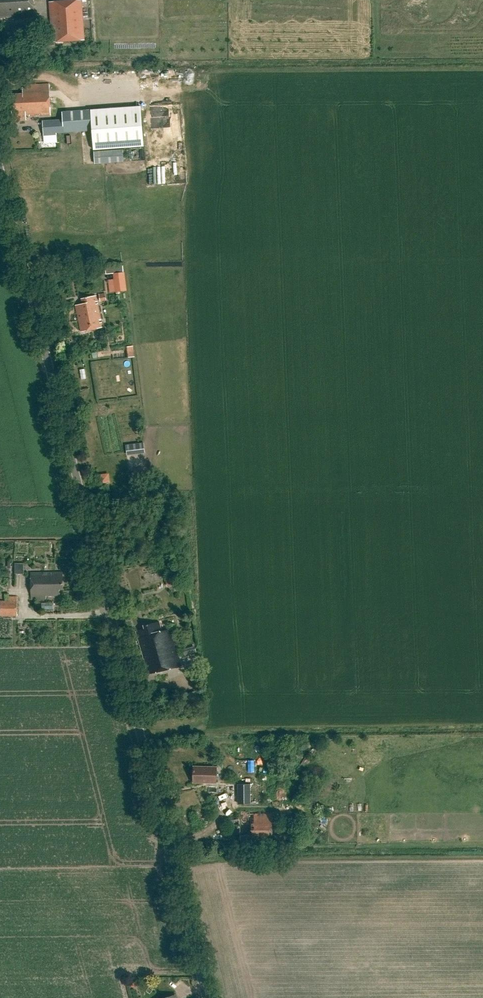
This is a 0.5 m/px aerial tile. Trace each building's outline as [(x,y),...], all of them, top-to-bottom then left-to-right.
[(34,16),(33,0),(0,0),(0,19),(34,16)] [(52,43),(85,41),(82,0),(49,2),(52,43)] [(26,116),(51,115),(50,85),(22,86),(23,96),(10,96),(11,113),(13,113),(13,120),(23,119),(23,118),(26,118),(26,116)] [(142,106),(91,110),(63,112),(63,119),(42,120),(43,136),(55,136),(55,132),(64,131),(65,133),(93,131),(94,150),(144,146),(142,106)] [(110,163),(109,151),(94,152),(95,164),(110,163)] [(124,273),(114,274),(114,280),(109,280),(110,293),(127,291),(124,273)] [(81,333),(103,329),(102,329),(96,297),(81,300),(83,305),(76,307),(81,333)] [(127,358),(134,357),(133,346),(126,347),(127,358)] [(141,471),(132,472),(134,480),(142,479),(141,471)] [(109,475),(100,476),(102,484),(110,483),(109,475)] [(14,564),(15,574),(24,574),(24,563),(14,564)] [(59,590),(62,590),(62,573),(31,574),(31,601),(45,601),(45,597),(59,597),(59,590)] [(167,587),(180,584),(178,577),(165,580),(167,587)] [(18,616),(18,596),(9,596),(9,601),(0,601),(0,616),(18,616)] [(148,675),(181,666),(171,629),(162,632),(159,622),(144,626),(145,629),(137,631),(148,675)] [(186,664),(199,662),(197,646),(184,648),(186,664)] [(217,767),(193,767),(193,770),(193,772),(193,783),(216,783),(217,767)] [(237,784),(237,804),(250,804),(250,784),(237,784)] [(274,835),(277,835),(277,813),(239,814),(239,847),(274,847),(274,835)]
